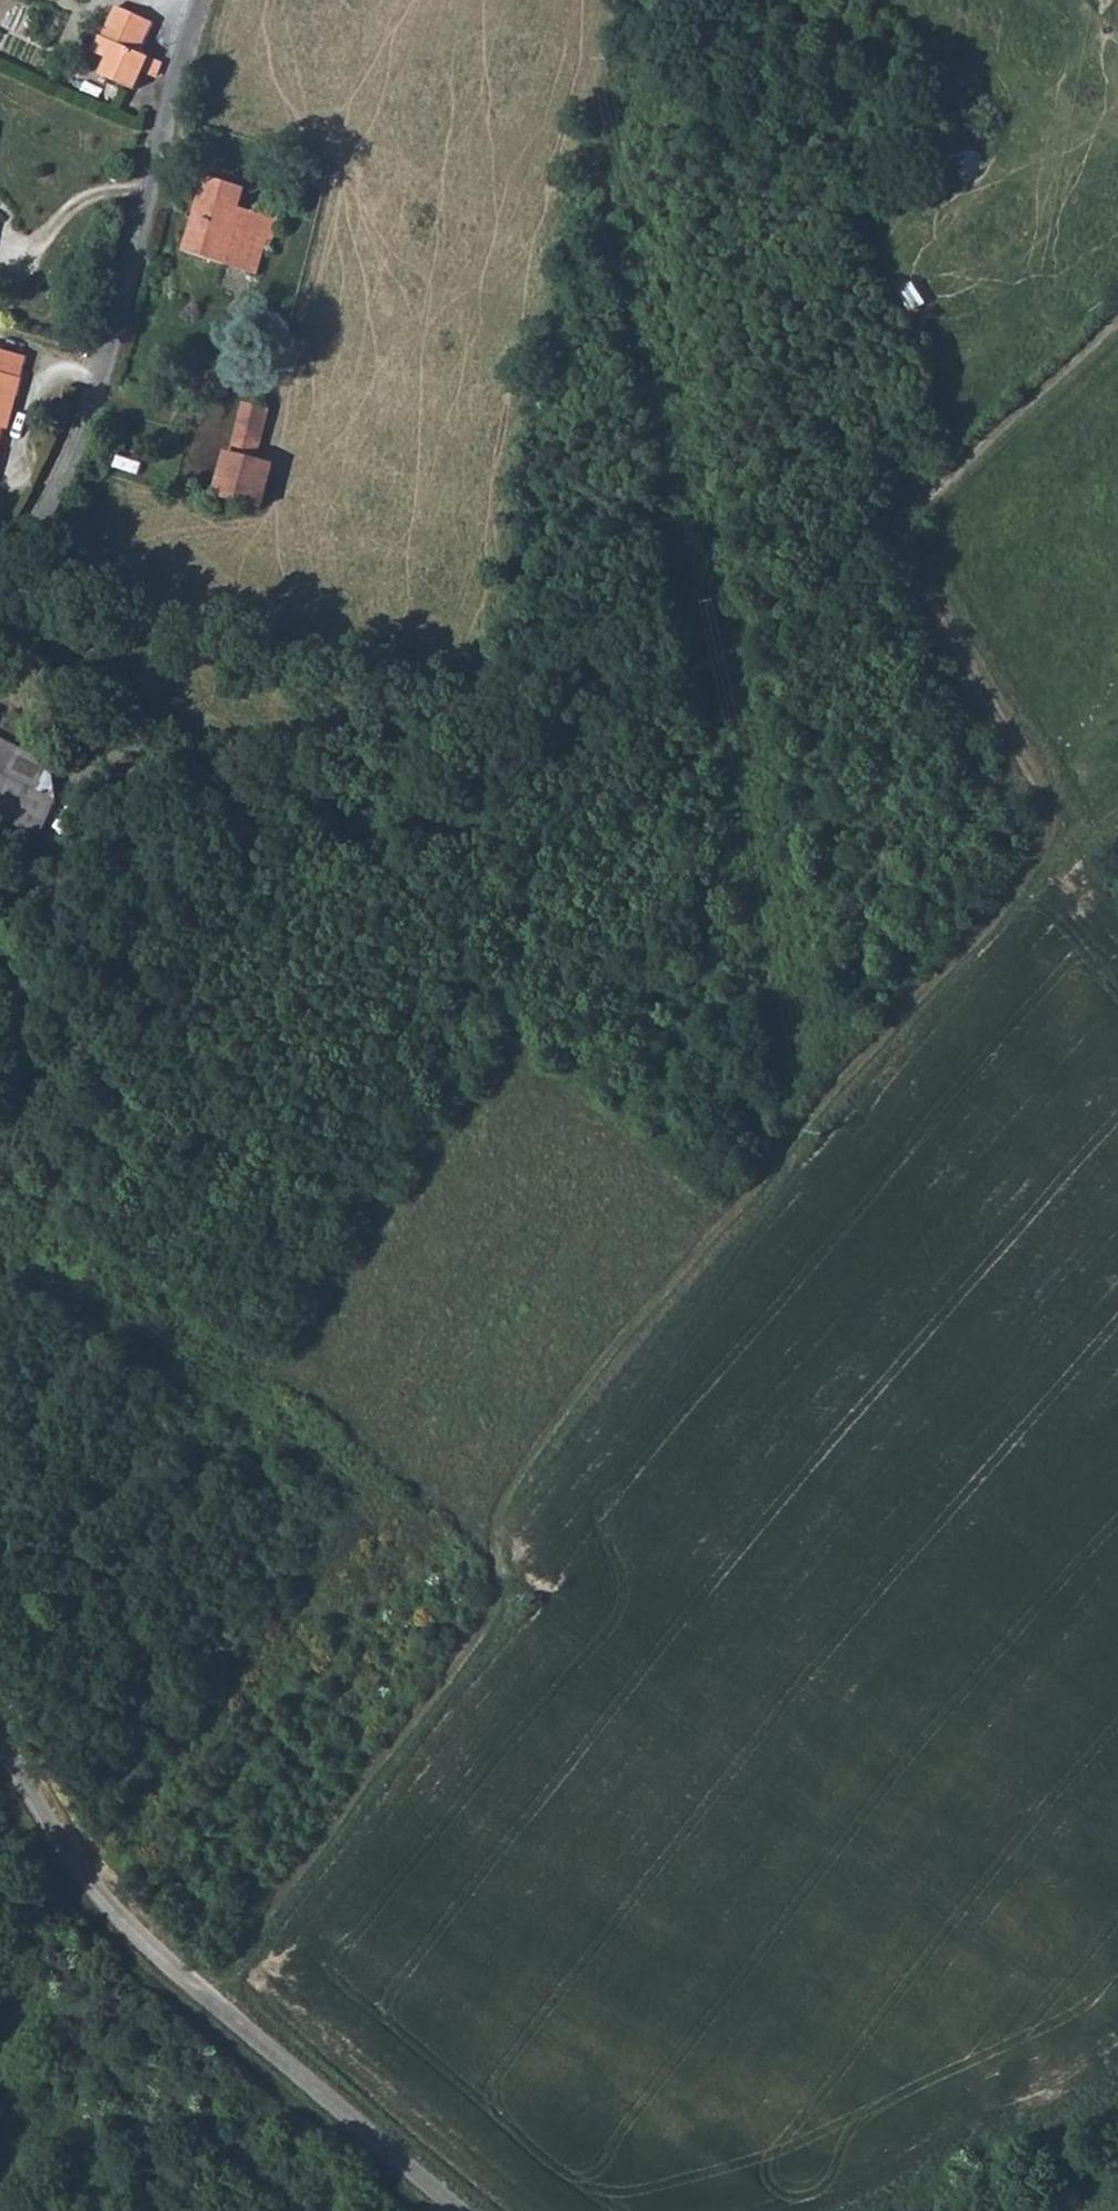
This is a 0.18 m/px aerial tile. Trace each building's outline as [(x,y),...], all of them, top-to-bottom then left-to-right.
[(167,27),(138,16),(130,34),(160,47),(167,27)] [(182,65),(124,42),(118,56),(128,60),(123,75),(155,88),(160,75),(177,81),(182,65)] [(267,184),(230,175),(213,245),(249,254),(262,204),(267,184)] [(303,214),(262,204),(249,254),(276,261),(284,234),(297,238),(303,214)] [(0,266),(0,279),(6,280),(8,267),(0,266)] [(0,350),(0,451),(16,457),(24,429),(32,398),(40,399),(48,364),(0,350)] [(285,395),(270,442),(259,439),(251,467),(284,475),(290,457),(305,398),(285,395)] [(0,782),(0,819),(42,837),(57,806),(0,782)]
